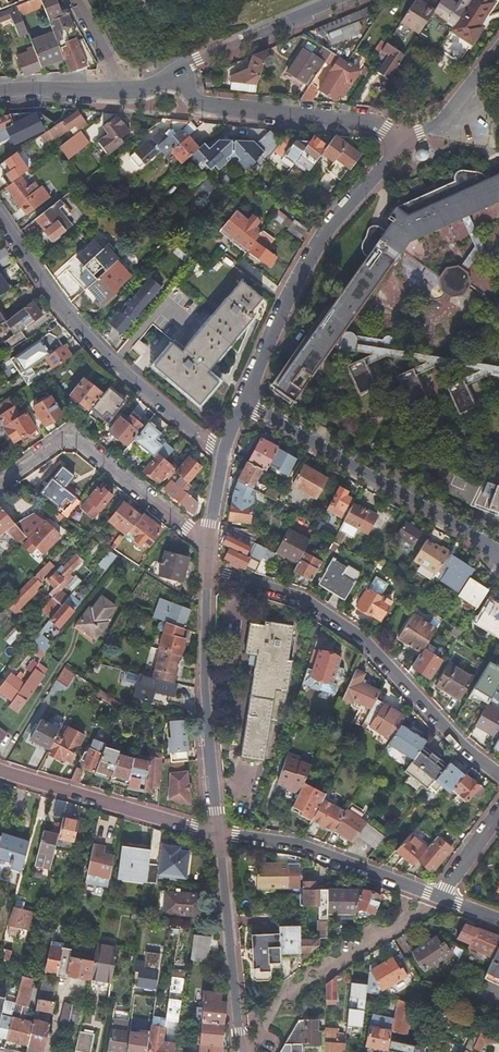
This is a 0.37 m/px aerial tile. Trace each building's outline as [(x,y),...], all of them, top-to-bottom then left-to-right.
[(41,0),(30,0),(27,1),(16,5),(20,14),(28,11),(29,14),(34,11),(33,9),(43,5),(41,0)] [(43,5),(48,21),(67,13),(69,12),(66,8),(57,12),(52,0),(41,0),(43,5)] [(403,17),(421,29),(433,10),(437,5),(431,0),(430,0),(428,2),(426,0),(415,0),(403,17)] [(458,0),(440,0),(437,5),(433,10),(454,25),(468,7),(458,0)] [(484,0),(473,0),(468,7),(454,25),(448,33),(468,48),(480,32),(477,29),(493,7),(484,0)] [(0,12),(0,22),(11,18),(12,21),(21,17),(20,14),(16,5),(0,12)] [(67,13),(48,21),(53,31),(61,54),(63,54),(70,72),(77,69),(78,71),(79,70),(87,67),(75,39),(66,43),(65,39),(63,40),(62,38),(74,33),(67,13)] [(349,14),(313,29),(317,39),(319,37),(321,41),(325,39),(328,46),(332,49),(356,37),(365,23),(363,18),(352,22),(349,14)] [(408,38),(412,29),(403,26),(400,34),(408,38)] [(61,54),(53,31),(30,40),(33,46),(42,68),(63,59),(61,54)] [(435,51),(454,66),(468,48),(448,33),(435,51)] [(377,49),(380,51),(386,43),(382,41),(377,49)] [(380,51),(374,62),(380,66),(377,72),(388,80),(392,74),(398,64),(399,63),(404,55),(386,43),(380,51)] [(17,59),(24,75),(29,73),(42,68),(33,46),(28,48),(30,53),(17,59)] [(235,83),(255,85),(266,49),(259,52),(254,55),(249,56),(245,70),(230,76),(229,82),(235,83)] [(311,70),(316,73),(323,62),(315,57),(312,62),(297,53),(285,72),(302,83),(311,70)] [(338,60),(318,90),(330,98),(333,99),(341,88),(344,83),(347,85),(356,72),(347,67),(344,65),(338,60)] [(403,67),(398,64),(392,74),(397,77),(403,67)] [(372,73),(363,93),(379,99),(387,80),(372,73)] [(308,85),(299,99),(302,100),(308,101),(311,101),(318,90),(309,84),(308,85)] [(4,139),(2,135),(8,132),(14,144),(56,123),(38,112),(9,114),(13,124),(0,130),(0,141),(4,139)] [(58,125),(57,124),(48,131),(53,138),(74,123),(80,119),(76,113),(58,125)] [(9,114),(3,115),(0,117),(0,130),(13,124),(9,114)] [(121,138),(129,132),(116,115),(102,126),(108,133),(99,140),(108,152),(123,141),(121,138)] [(187,136),(195,128),(189,121),(178,119),(162,118),(161,134),(156,138),(153,134),(141,145),(145,150),(140,155),(135,150),(118,165),(128,177),(145,163),(142,159),(148,154),(152,158),(162,150),(161,148),(163,146),(168,152),(170,150),(187,136)] [(86,126),(80,119),(74,123),(80,131),(86,126)] [(89,142),(80,131),(58,147),(67,159),(89,142)] [(280,145),(282,142),(269,131),(257,145),(264,152),(258,158),(259,158),(264,163),(280,145)] [(181,163),(188,157),(197,148),(187,136),(170,150),(168,152),(180,164),(181,163)] [(300,153),(313,163),(326,146),(313,136),(309,142),(300,153)] [(347,144),(336,136),(317,161),(321,164),(326,157),(333,162),(347,144)] [(40,137),(34,141),(40,149),(46,145),(40,137)] [(293,162),(300,153),(309,142),(294,139),(286,150),(283,155),(293,162)] [(231,149),(238,142),(218,140),(212,146),(208,150),(202,144),(197,148),(188,157),(200,170),(203,168),(205,170),(207,168),(209,170),(213,167),(214,167),(231,149)] [(248,142),(238,142),(231,149),(214,167),(218,172),(226,163),(227,164),(236,165),(238,163),(239,165),(245,158),(254,148),(248,142)] [(145,150),(141,145),(135,150),(140,155),(145,150)] [(245,171),(259,158),(258,158),(264,152),(257,145),(256,145),(254,148),(245,158),(239,165),(245,171)] [(129,151),(125,147),(116,154),(118,157),(123,153),(125,155),(129,151)] [(0,165),(0,167),(11,182),(28,169),(25,166),(29,163),(24,156),(20,159),(16,153),(0,165)] [(459,217),(465,214),(498,199),(498,172),(478,181),(474,171),(462,169),(459,169),(458,170),(457,170),(456,170),(455,171),(454,172),(453,173),(452,174),(452,176),(451,177),(451,178),(451,179),(451,180),(395,206),(388,215),(386,217),(391,221),(381,235),(371,228),(361,242),(360,243),(360,244),(360,245),(360,246),(360,248),(360,249),(360,250),(360,251),(361,252),(362,253),(366,256),(272,387),(292,401),(330,347),(336,340),(341,333),(400,250),(418,263),(420,261),(421,258),(422,255),(422,252),(422,250),(422,247),(421,244),(420,241),(418,239),(417,236),(459,217)] [(20,177),(6,187),(26,215),(50,198),(41,186),(32,193),(20,177)] [(200,191),(206,197),(215,188),(206,180),(196,189),(199,192),(200,191)] [(113,192),(117,197),(124,191),(119,186),(113,192)] [(327,194),(317,187),(307,201),(317,208),(327,194)] [(59,200),(35,219),(52,240),(71,225),(65,217),(70,213),(62,204),(59,200)] [(293,220),(278,209),(273,216),(281,222),(282,221),(289,226),(293,220)] [(221,228),(247,249),(258,235),(261,232),(236,211),(221,228)] [(465,214),(459,217),(472,243),(457,266),(464,271),(481,245),(465,214)] [(289,226),(286,229),(299,239),(305,231),(307,229),(294,219),(293,220),(289,226)] [(274,239),(262,230),(261,232),(258,235),(247,249),(270,266),(277,256),(270,251),(273,247),(270,244),(274,239)] [(102,273),(115,262),(117,260),(112,254),(114,252),(108,246),(106,248),(102,243),(98,243),(93,239),(85,247),(87,249),(83,253),(83,252),(76,257),(83,265),(86,269),(83,272),(79,275),(89,285),(102,273)] [(89,285),(87,287),(97,299),(93,302),(99,308),(117,292),(115,290),(129,277),(115,262),(102,273),(89,285)] [(12,264),(0,272),(0,294),(22,280),(12,264)] [(464,271),(457,266),(456,265),(444,267),(437,277),(437,278),(439,288),(449,296),(461,294),(467,284),(466,273),(464,271)] [(108,323),(121,334),(161,286),(150,277),(126,304),(128,306),(122,313),(119,311),(108,323)] [(22,280),(0,294),(0,318),(5,314),(1,308),(6,305),(5,304),(28,289),(22,280)] [(136,328),(131,335),(138,341),(152,325),(173,342),(152,366),(199,405),(220,379),(209,370),(252,320),(251,319),(253,316),(250,313),(261,298),(241,281),(226,298),(225,298),(211,316),(174,284),(149,313),(136,328)] [(5,322),(14,335),(20,331),(42,315),(32,300),(10,317),(12,318),(5,322)] [(5,314),(0,318),(0,323),(9,318),(10,317),(9,315),(7,317),(5,314)] [(6,341),(12,348),(26,339),(20,331),(14,335),(6,341)] [(341,333),(336,340),(330,347),(371,354),(362,358),(365,364),(383,356),(424,362),(411,368),(414,375),(437,364),(477,371),(461,378),(464,385),(483,376),(498,379),(498,366),(386,348),(389,345),(391,343),(391,342),(392,341),(392,340),(392,339),(392,338),(391,338),(391,337),(390,336),(389,336),(389,335),(388,335),(387,335),(386,335),(385,335),(384,336),(383,336),(382,337),(381,339),(353,334),(352,334),(351,333),(350,332),(349,332),(348,332),(347,331),(345,331),(344,332),(343,332),(342,332),(341,333)] [(142,344),(138,341),(132,347),(141,355),(146,348),(145,348),(146,345),(143,343),(142,344)] [(71,355),(64,344),(31,367),(35,374),(44,367),(48,372),(71,355)] [(365,364),(362,358),(345,365),(358,393),(375,386),(365,364)] [(414,375),(411,368),(395,376),(407,404),(424,397),(414,375)] [(464,385),(461,378),(444,385),(457,414),(474,407),(464,385)] [(88,408),(101,392),(84,379),(71,395),(80,402),(77,405),(85,411),(87,407),(88,408)] [(125,400),(109,386),(88,412),(98,421),(101,417),(107,422),(125,400)] [(45,425),(62,415),(50,397),(34,408),(45,425)] [(108,431),(126,445),(137,431),(132,427),(139,418),(131,412),(124,421),(120,417),(108,431)] [(14,443),(36,429),(26,413),(4,427),(14,443)] [(161,433),(147,422),(129,445),(149,462),(166,441),(159,435),(161,433)] [(247,461),(260,468),(264,470),(267,464),(276,447),(259,438),(247,461)] [(169,478),(175,472),(177,468),(171,462),(169,465),(163,460),(173,449),(166,444),(145,470),(159,482),(165,475),(169,478)] [(295,457),(276,447),(267,464),(286,475),(295,457)] [(175,472),(187,482),(200,467),(187,456),(177,468),(175,472)] [(246,461),(236,481),(251,488),(260,468),(247,461),(246,461)] [(303,465),(292,484),(314,497),(325,478),(303,465)] [(69,515),(80,502),(63,488),(74,475),(63,466),(42,492),(69,515)] [(175,484),(171,481),(164,490),(195,514),(198,503),(185,492),(187,489),(178,481),(175,484)] [(497,485),(497,484),(495,484),(487,507),(488,507),(488,506),(498,510),(498,486),(497,485)] [(259,492),(252,489),(232,485),(227,518),(247,522),(251,497),(258,498),(259,492)] [(338,486),(326,509),(339,516),(349,497),(344,494),(346,491),(338,486)] [(100,510),(112,495),(102,488),(100,491),(96,487),(87,500),(81,508),(94,519),(100,510)] [(263,494),(273,499),(275,496),(276,494),(265,489),(263,494)] [(109,520),(125,535),(129,530),(141,515),(124,502),(109,520)] [(331,540),(338,544),(344,533),(351,536),(356,527),(366,533),(375,515),(365,509),(357,505),(355,508),(350,505),(334,534),(333,538),(331,540)] [(0,507),(0,542),(8,544),(8,541),(12,539),(17,545),(26,537),(19,529),(0,507)] [(64,517),(52,510),(48,516),(59,524),(64,517)] [(162,529),(143,513),(141,515),(129,530),(138,537),(134,541),(145,551),(162,529)] [(26,537),(26,538),(28,539),(34,533),(40,526),(44,522),(35,516),(25,524),(19,529),(26,537)] [(420,531),(414,527),(411,525),(405,521),(396,535),(411,545),(420,531)] [(34,533),(28,539),(44,553),(59,536),(44,522),(40,526),(34,533)] [(287,527),(275,549),(296,561),(302,550),(308,539),(287,527)] [(225,534),(221,544),(227,547),(241,553),(248,536),(241,533),(238,540),(225,534)] [(123,537),(114,548),(129,558),(137,549),(123,537)] [(438,547),(425,539),(413,558),(435,572),(447,553),(449,550),(440,545),(438,547)] [(228,562),(234,565),(236,566),(237,563),(243,566),(253,571),(262,574),(269,561),(274,552),(252,541),(245,555),(241,553),(227,547),(223,557),(229,559),(228,562)] [(107,570),(117,555),(109,550),(100,566),(107,570)] [(302,550),(296,561),(292,569),(302,575),(297,585),(306,587),(321,560),(302,550)] [(161,579),(181,592),(188,557),(186,557),(187,553),(183,552),(182,556),(164,552),(159,578),(161,579)] [(447,553),(435,572),(433,575),(459,591),(469,577),(473,570),(447,553)] [(63,568),(61,565),(47,580),(56,588),(82,561),(75,554),(63,568)] [(327,568),(318,583),(344,598),(355,578),(354,578),(359,570),(346,563),(346,564),(345,564),(344,565),(334,559),(335,557),(332,556),(326,567),(327,568)] [(379,559),(374,556),(370,562),(372,563),(375,565),(377,563),(379,559)] [(373,575),(356,605),(380,619),(390,600),(379,594),(387,582),(373,575)] [(40,583),(34,577),(16,595),(22,601),(40,583)] [(487,588),(469,577),(459,591),(457,595),(476,607),(487,588)] [(75,599),(70,595),(61,605),(50,618),(31,640),(37,645),(45,651),(49,645),(39,637),(52,623),(57,628),(76,606),(72,602),(75,599)] [(92,640),(106,621),(103,619),(114,605),(102,595),(91,609),(89,607),(75,626),(92,640)] [(41,610),(50,618),(61,605),(52,597),(41,610)] [(498,605),(489,599),(476,621),(486,627),(498,605)] [(157,603),(151,601),(145,614),(152,616),(157,603)] [(183,627),(190,607),(174,601),(167,622),(183,627)] [(486,627),(498,634),(498,605),(486,627)] [(420,651),(426,643),(435,628),(412,613),(396,637),(408,645),(409,644),(420,651)] [(0,615),(0,628),(4,631),(10,623),(0,615)] [(159,649),(180,655),(185,637),(187,629),(183,627),(167,622),(160,619),(157,630),(161,631),(160,634),(157,633),(152,647),(159,649)] [(286,691),(291,660),(287,660),(290,639),(292,625),(289,625),(289,624),(270,621),(267,621),(266,624),(249,622),(245,653),(255,655),(240,757),(263,761),(274,689),(286,691)] [(419,654),(411,666),(429,678),(441,659),(444,654),(426,643),(420,651),(419,654)] [(407,646),(419,654),(420,651),(409,644),(408,645),(407,646)] [(40,659),(45,652),(45,651),(37,645),(32,653),(40,659)] [(173,682),(180,655),(159,649),(158,655),(152,677),(157,678),(173,682)] [(313,649),(302,683),(309,685),(312,676),(331,682),(331,681),(332,677),(336,665),(339,656),(318,650),(313,649)] [(453,721),(461,730),(463,733),(484,697),(488,699),(494,689),(496,686),(498,680),(498,660),(496,665),(488,661),(468,696),(453,721)] [(29,675),(34,668),(37,663),(34,661),(32,664),(30,663),(24,672),(29,675)] [(435,685),(447,692),(461,668),(449,661),(435,685)] [(342,667),(336,665),(332,677),(338,679),(340,678),(343,669),(342,667)] [(66,685),(74,673),(63,667),(56,678),(66,685)] [(23,684),(16,694),(25,701),(43,674),(34,668),(29,675),(23,684)] [(461,668),(447,692),(459,699),(472,675),(461,668)] [(355,669),(341,698),(351,703),(352,700),(370,707),(375,698),(379,690),(360,681),(363,672),(355,669)] [(171,696),(175,683),(173,682),(157,678),(152,677),(138,673),(132,696),(165,704),(167,695),(171,696)] [(12,700),(16,694),(23,684),(10,674),(0,688),(0,692),(12,700)] [(312,676),(309,685),(331,692),(333,691),(335,684),(334,682),(331,681),(331,682),(312,676)] [(106,694),(104,700),(116,709),(118,703),(106,694)] [(370,707),(363,721),(389,739),(400,722),(404,717),(375,698),(370,707)] [(474,725),(483,730),(484,727),(498,735),(498,710),(486,703),(474,725)] [(48,748),(57,732),(58,729),(40,719),(29,738),(48,748)] [(171,762),(183,761),(188,760),(186,749),(183,720),(169,721),(170,727),(166,727),(169,751),(171,762)] [(400,722),(389,739),(386,743),(411,758),(423,743),(426,739),(400,722)] [(48,748),(46,751),(56,757),(57,754),(69,761),(83,735),(69,727),(63,736),(57,732),(48,748)] [(483,730),(498,739),(498,736),(498,735),(484,727),(483,730)] [(384,749),(388,741),(379,736),(375,744),(384,749)] [(81,767),(94,772),(104,746),(104,744),(100,742),(97,751),(90,748),(90,749),(87,748),(81,760),(84,761),(81,767)] [(411,758),(403,769),(412,776),(417,781),(425,788),(434,778),(446,764),(439,758),(432,752),(423,743),(411,758)] [(99,779),(108,781),(116,754),(118,750),(104,746),(94,772),(93,775),(100,777),(99,779)] [(41,766),(48,770),(55,758),(48,753),(41,766)] [(303,781),(310,765),(299,761),(300,757),(286,753),(276,784),(286,787),(285,790),(297,794),(303,781)] [(119,780),(127,783),(132,759),(116,754),(108,781),(117,784),(119,780)] [(151,787),(159,787),(161,766),(161,763),(161,758),(147,756),(147,759),(147,761),(143,789),(151,791),(151,787)] [(126,786),(143,789),(147,761),(132,757),(132,759),(127,783),(126,786)] [(168,789),(188,786),(186,770),(184,771),(183,761),(171,762),(169,762),(170,773),(169,773),(168,789)] [(446,764),(434,778),(448,791),(452,787),(463,775),(448,762),(446,764)] [(70,780),(77,782),(80,773),(75,767),(70,780)] [(463,775),(452,787),(466,800),(474,791),(479,785),(471,778),(470,780),(464,774),(463,775)] [(324,794),(303,781),(297,794),(292,806),(301,811),(299,814),(310,820),(321,799),(324,794)] [(484,789),(479,785),(474,791),(479,795),(484,789)] [(190,802),(188,786),(168,789),(167,797),(188,804),(190,802)] [(62,814),(65,801),(58,799),(54,812),(62,814)] [(343,811),(321,799),(310,820),(320,827),(321,824),(331,829),(343,811)] [(365,822),(345,809),(343,811),(331,829),(339,834),(337,837),(346,843),(348,840),(350,841),(356,834),(365,822)] [(77,820),(62,816),(57,837),(55,846),(70,849),(72,840),(77,820)] [(383,837),(365,822),(356,834),(374,848),(383,837)] [(56,834),(42,830),(37,851),(33,865),(47,868),(49,859),(56,834)] [(28,839),(0,832),(0,859),(8,861),(7,864),(9,865),(9,867),(20,869),(28,839)] [(425,848),(408,834),(393,850),(410,865),(415,860),(425,848)] [(425,848),(415,860),(430,872),(440,860),(442,857),(449,848),(435,836),(425,848)] [(107,878),(112,856),(101,853),(103,847),(91,844),(85,874),(107,878)] [(145,883),(155,884),(156,877),(174,879),(174,876),(184,877),(187,851),(178,850),(170,849),(170,846),(160,845),(157,864),(147,862),(144,879),(144,883),(145,883)] [(147,862),(148,848),(130,846),(130,849),(121,848),(117,876),(144,879),(147,862)] [(287,863),(287,865),(271,866),(271,864),(256,864),(256,888),(299,887),(298,863),(287,863)] [(302,888),(299,888),(299,896),(299,906),(317,906),(317,939),(326,939),(326,915),(326,912),(326,892),(326,889),(314,888),(314,881),(313,881),(313,876),(303,876),(303,881),(302,881),(302,888)] [(355,902),(355,907),(354,921),(366,922),(373,914),(379,896),(361,890),(360,893),(358,893),(357,896),(355,902)] [(200,917),(202,894),(163,891),(161,913),(200,917)] [(326,892),(326,912),(354,912),(354,907),(355,907),(355,902),(357,896),(358,893),(326,892)] [(17,927),(22,909),(13,907),(8,925),(17,927)] [(31,912),(22,909),(17,927),(26,929),(31,912)] [(456,936),(469,941),(467,946),(493,958),(498,943),(498,942),(498,937),(463,924),(456,936)] [(299,926),(299,925),(277,926),(278,934),(279,958),(299,958),(299,939),(299,926)] [(278,934),(250,935),(253,977),(256,980),(266,980),(269,977),(269,965),(280,964),(279,958),(278,934)] [(190,952),(206,954),(208,937),(192,935),(190,952)] [(434,937),(430,939),(424,943),(411,951),(422,970),(449,953),(442,942),(439,944),(434,937)] [(49,944),(43,968),(64,973),(69,948),(70,948),(61,946),(62,942),(50,939),(49,944)] [(317,947),(317,939),(305,939),(299,939),(299,958),(307,957),(309,957),(317,947)] [(5,949),(11,950),(13,942),(6,940),(3,948),(5,949)] [(93,946),(71,941),(70,948),(69,948),(92,953),(93,946)] [(463,950),(445,942),(458,960),(463,950)] [(484,974),(482,979),(490,983),(491,979),(498,983),(498,943),(493,958),(484,974)] [(115,948),(94,944),(93,946),(92,953),(91,961),(112,965),(115,948)] [(91,961),(92,953),(69,948),(64,973),(87,978),(91,961)] [(3,958),(9,959),(11,950),(5,949),(3,958)] [(205,961),(206,954),(190,952),(189,959),(205,961)] [(397,968),(395,965),(390,958),(369,970),(380,989),(405,974),(399,966),(397,968)] [(109,983),(112,965),(91,961),(87,978),(109,983)] [(137,970),(133,969),(132,978),(133,978),(132,984),(135,984),(135,985),(153,987),(155,970),(138,967),(137,970)] [(56,977),(42,974),(40,981),(39,984),(36,998),(50,1001),(50,1000),(56,977)] [(31,978),(23,975),(22,975),(16,998),(14,1003),(21,1005),(24,1005),(31,978)] [(177,977),(170,976),(163,1019),(175,1021),(176,1018),(182,978),(177,977)] [(335,976),(325,984),(325,998),(335,998),(335,976)] [(490,983),(498,987),(498,983),(491,979),(490,983)] [(350,983),(346,1025),(361,1026),(363,1009),(364,999),(365,991),(366,985),(350,983)] [(221,1022),(223,1002),(218,1001),(218,993),(201,990),(200,999),(201,999),(200,1007),(199,1020),(221,1022)] [(374,994),(365,991),(364,999),(373,1000),(374,994)] [(155,996),(132,994),(125,1051),(146,1051),(150,1026),(155,996)] [(14,1003),(16,998),(9,997),(7,1007),(13,1008),(14,1003)] [(51,1001),(50,1000),(50,1001),(36,998),(34,1009),(49,1012),(51,1001)] [(94,1001),(83,999),(81,1007),(95,1010),(94,1001)] [(411,1004),(397,1000),(393,1020),(391,1031),(406,1033),(411,1004)] [(17,1018),(21,1005),(14,1003),(13,1008),(11,1016),(17,1018)] [(68,1015),(70,1004),(62,1003),(58,1022),(66,1024),(67,1021),(68,1015)] [(78,1023),(81,1007),(70,1004),(68,1015),(67,1021),(78,1023)] [(199,1020),(200,1007),(193,1007),(192,1020),(199,1020)] [(122,1051),(125,1031),(116,1029),(119,1011),(111,1009),(105,1049),(122,1051)] [(5,1040),(11,1016),(0,1013),(0,1038),(5,1040)] [(11,1016),(5,1040),(26,1044),(32,1018),(32,1016),(28,1015),(27,1020),(17,1018),(11,1016)] [(391,1031),(393,1020),(371,1016),(365,1045),(387,1049),(389,1038),(391,1031)] [(24,1051),(41,1051),(45,1038),(48,1023),(42,1021),(32,1018),(26,1044),(24,1051)] [(221,1022),(199,1020),(197,1051),(218,1051),(221,1022)] [(485,1020),(481,1028),(481,1029),(488,1032),(492,1024),(485,1020)] [(279,1051),(302,1051),(302,1045),(319,1045),(319,1032),(316,1032),(316,1021),(298,1021),(279,1051)] [(492,1024),(488,1032),(494,1035),(498,1038),(498,1027),(492,1024)] [(76,1051),(87,1051),(91,1033),(81,1032),(82,1026),(78,1025),(72,1051),(76,1051)] [(361,1026),(346,1025),(345,1033),(360,1035),(361,1026)] [(162,1027),(150,1026),(146,1051),(158,1051),(160,1038),(162,1027)] [(324,1028),(323,1051),(343,1051),(344,1044),(336,1043),(337,1033),(338,1029),(324,1028)] [(488,1032),(481,1029),(478,1034),(477,1038),(472,1047),(479,1050),(483,1041),(490,1044),(494,1035),(488,1032)] [(343,1033),(337,1033),(336,1043),(344,1044),(345,1036),(342,1036),(343,1033)] [(494,1035),(490,1044),(498,1047),(498,1038),(494,1035)] [(160,1038),(158,1051),(170,1051),(171,1046),(172,1043),(164,1042),(164,1038),(160,1038)] [(425,1047),(389,1038),(387,1049),(386,1051),(423,1051),(425,1047)]
